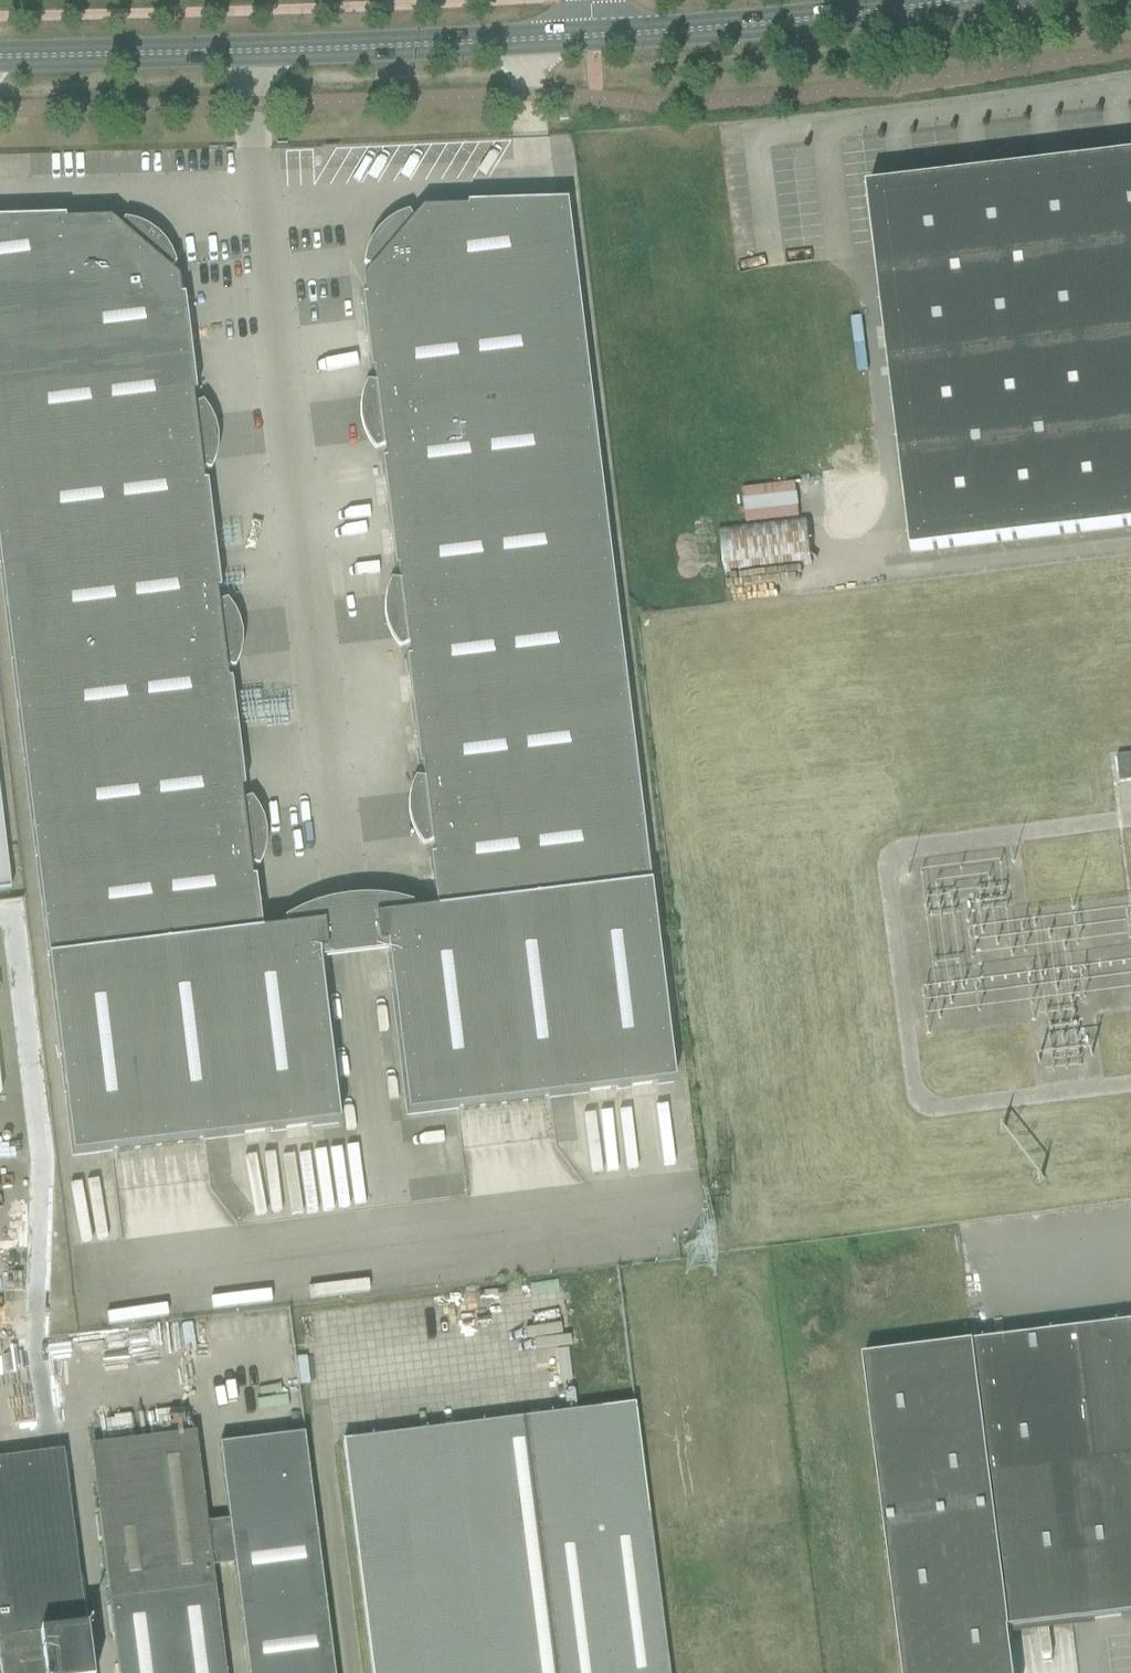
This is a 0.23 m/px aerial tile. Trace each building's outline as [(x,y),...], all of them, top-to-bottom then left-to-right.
[(869,211),(910,554),(1130,527),(1130,158),(867,189),(869,211)] [(191,395),(194,395),(183,299),(180,299),(177,281),(167,273),(175,267),(170,255),(164,246),(156,237),(146,230),(135,226),(123,223),(119,231),(109,223),(64,224),(64,220),(0,222),(0,572),(72,1157),(338,1124),(318,962),(386,953),(406,1116),(673,1083),(565,204),(465,207),(465,211),(421,213),(412,223),(407,215),(395,220),(385,226),(376,234),(365,254),(362,267),(371,271),(362,281),(364,299),(360,300),(369,373),(372,373),(374,386),(366,385),(361,397),(359,408),(359,420),(362,432),(366,442),(374,453),(382,449),(384,463),(380,463),(394,571),(397,571),(399,584),(390,583),(385,595),(383,606),(383,618),(386,630),(391,640),(398,650),(407,647),(408,660),(405,661),(418,769),(421,768),(423,781),(414,780),(409,792),(407,803),(407,815),(410,827),(415,838),(422,848),(431,845),(432,858),(429,858),(435,912),(409,915),(411,906),(393,902),(378,900),(362,900),(345,901),(329,904),(314,908),(299,914),(283,922),(287,930),(261,933),(254,880),(251,880),(249,867),(258,868),(263,856),(265,845),(265,833),(262,821),(257,811),(250,801),(241,804),(240,791),(243,790),(230,682),(226,683),(225,669),(234,670),(239,658),(241,647),(241,635),(238,623),(233,613),(226,603),(217,606),(215,593),(219,592),(206,484),(202,485),(201,472),(210,473),(214,461),(216,450),(216,438),(213,426),(209,416),(201,405),(193,408),(191,395)] [(810,565),(804,518),(717,528),(722,576),(810,565)] [(1116,757),(1119,783),(1130,782),(1130,756),(1116,757)] [(0,821),(0,887),(11,886),(3,820),(0,821)] [(1009,1630),(1075,1622),(1130,1615),(1130,1324),(863,1358),(903,1672),(1014,1672),(1009,1630)] [(496,1423),(342,1443),(372,1672),(667,1672),(633,1406),(496,1423)] [(212,1571),(206,1525),(194,1435),(88,1448),(118,1672),(225,1672),(212,1571)] [(206,1525),(212,1571),(234,1568),(248,1672),(333,1672),(303,1436),(219,1446),(229,1522),(206,1525)] [(41,1454),(0,1459),(0,1671),(0,1672),(91,1672),(66,1490),(75,1489),(72,1463),(65,1464),(63,1451),(41,1454)] [(233,1615),(230,1591),(219,1593),(221,1617),(233,1615)] [(1071,1651),(1022,1657),(1023,1672),(1042,1672),(1043,1672),(1056,1672),(1055,1671),(1068,1670),(1068,1672),(1074,1672),(1071,1651)]
